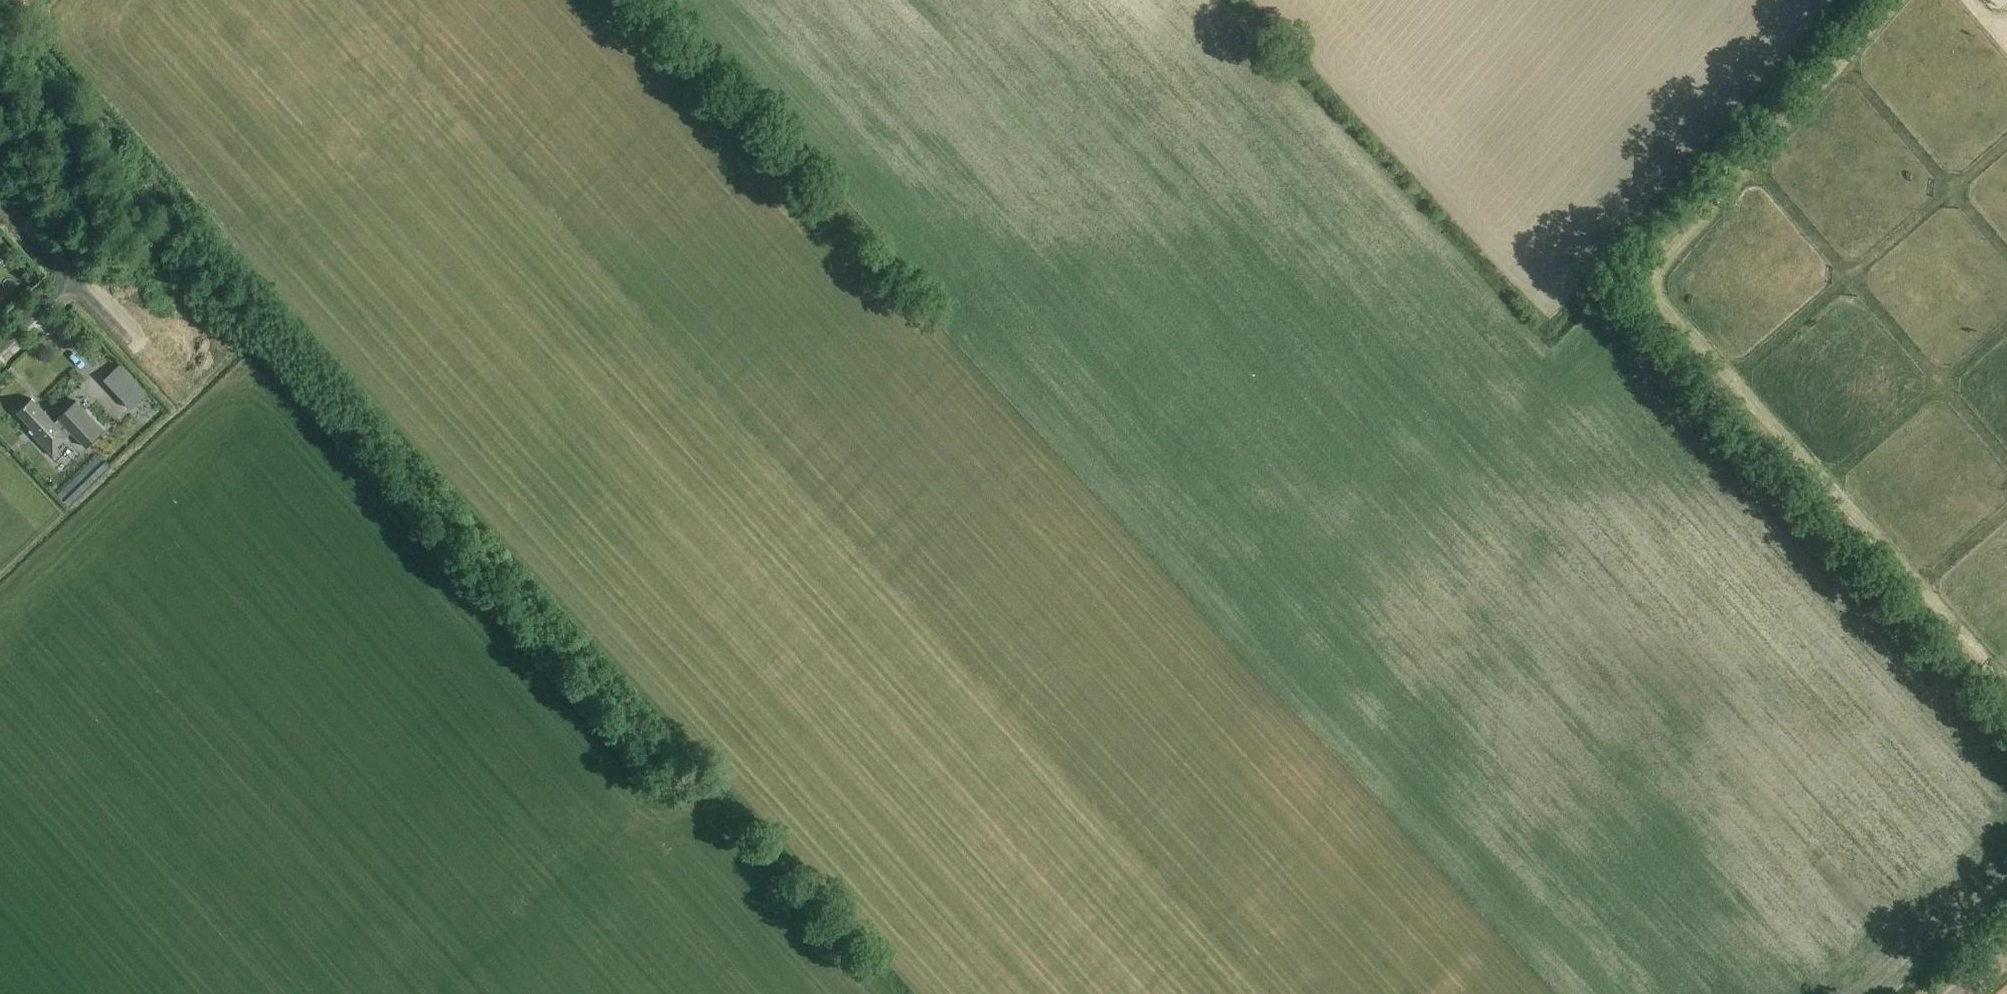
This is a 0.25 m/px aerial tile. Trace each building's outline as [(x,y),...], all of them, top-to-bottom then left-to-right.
[(127,370),(111,386),(124,401),(141,385),(127,370)] [(71,439),(32,398),(18,412),(31,426),(28,429),(53,455),(71,439)]
